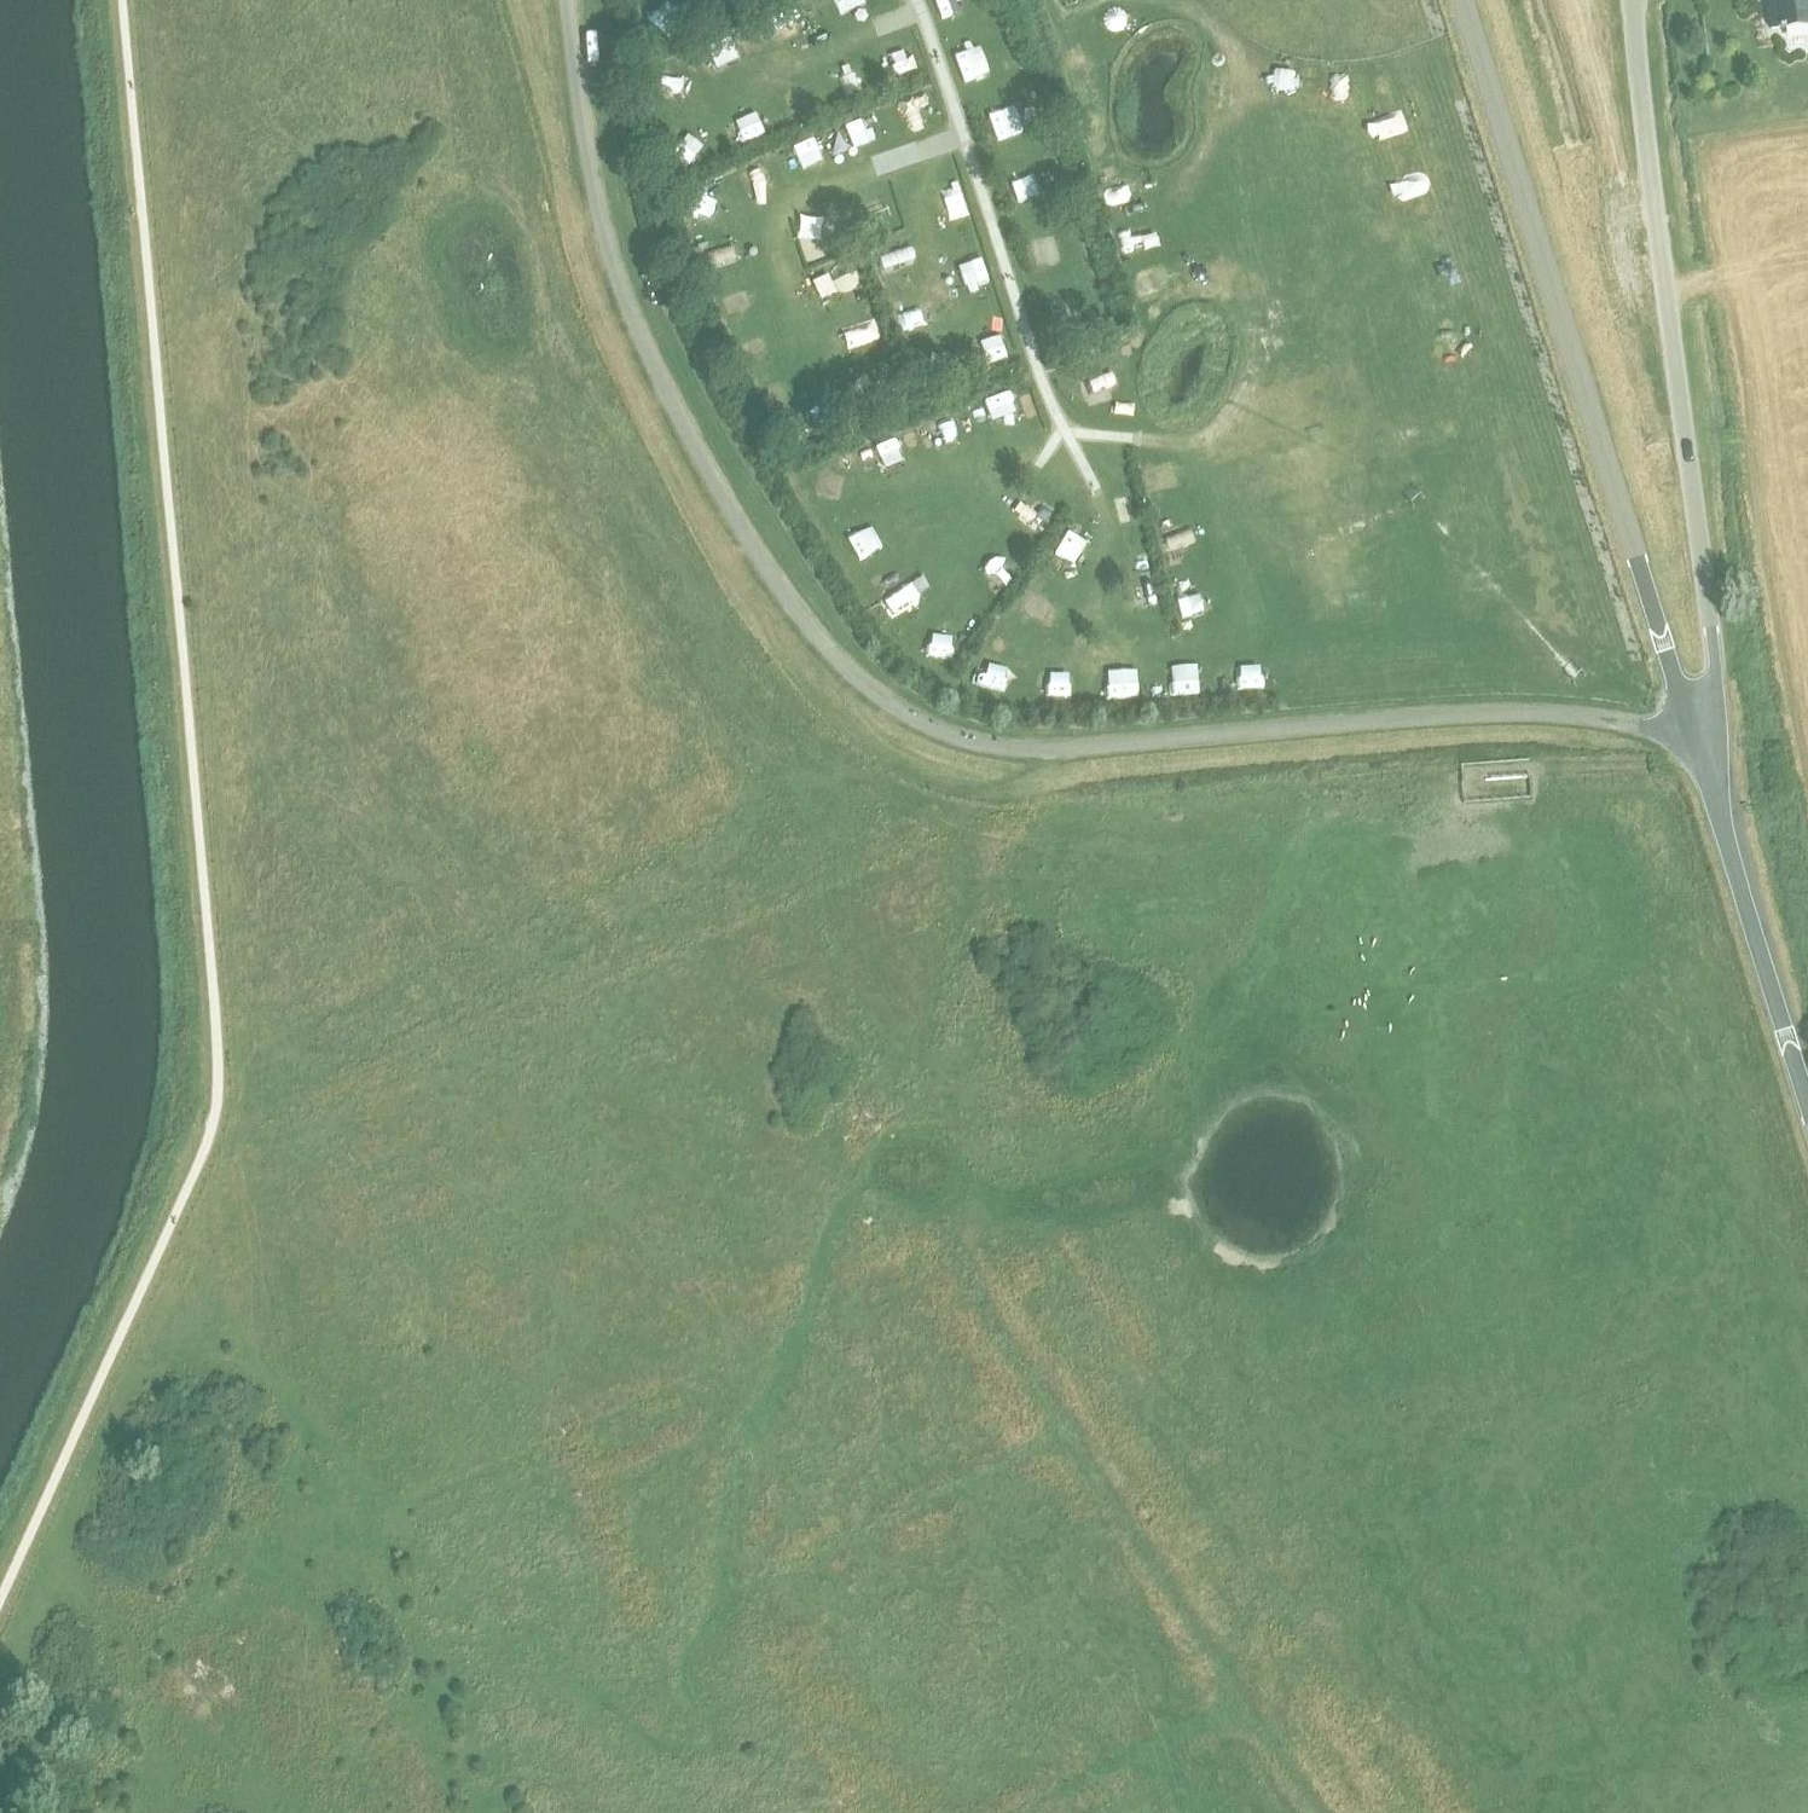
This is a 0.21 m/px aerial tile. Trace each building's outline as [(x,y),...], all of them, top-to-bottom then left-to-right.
[(646,21),(667,23),(669,1),(654,0),(648,0),(646,21)] [(874,6),(871,0),(844,0),(851,16),(874,6)] [(936,12),(955,9),(954,0),(934,0),(936,12)] [(1775,5),(1769,6),(1771,30),(1807,26),(1807,0),(1775,0),(1775,5)] [(820,8),(797,17),(804,34),(826,26),(820,8)] [(758,56),(782,50),(775,25),(752,31),(758,56)] [(951,49),(959,77),(984,69),(975,41),(951,49)] [(731,44),(707,51),(715,76),(738,69),(731,44)] [(1012,70),(1009,50),(995,52),(998,72),(1012,70)] [(838,67),(819,75),(828,99),(848,91),(838,67)] [(661,103),(689,98),(685,72),(656,77),(661,103)] [(918,101),(884,113),(891,133),(925,121),(918,101)] [(981,139),(1006,131),(997,104),(972,112),(981,139)] [(719,119),(725,139),(749,131),(742,111),(719,119)] [(845,117),(856,150),(874,144),(863,111),(845,117)] [(681,153),(704,143),(697,125),(673,135),(681,153)] [(756,155),(741,165),(754,188),(770,178),(756,155)] [(1017,170),(994,177),(1002,202),(1025,195),(1017,170)] [(921,175),(923,199),(936,199),(935,174),(921,175)] [(716,218),(710,191),(687,196),(693,223),(716,218)] [(1022,265),(1046,257),(1037,226),(1012,234),(1022,265)] [(877,268),(900,262),(895,245),(873,251),(877,268)] [(749,273),(718,287),(729,311),(760,296),(749,273)] [(807,281),(814,306),(838,299),(831,274),(807,281)] [(1032,301),(1039,322),(1061,314),(1054,294),(1032,301)] [(898,308),(904,323),(927,314),(920,298),(898,308)] [(830,353),(843,349),(835,321),(822,325),(830,353)] [(960,323),(961,340),(982,338),(981,322),(960,323)] [(767,383),(792,368),(782,351),(757,365),(767,383)] [(1086,402),(1100,399),(1094,368),(1081,370),(1086,402)] [(840,379),(844,398),(863,395),(860,376),(840,379)] [(988,395),(994,418),(1013,413),(1007,390),(988,395)] [(814,402),(779,413),(785,432),(820,420),(814,402)] [(943,457),(967,448),(952,409),(928,418),(943,457)] [(883,457),(902,449),(894,429),(875,436),(883,457)] [(1118,519),(1132,515),(1125,489),(1111,492),(1118,519)] [(1036,541),(1051,511),(1036,504),(1021,533),(1036,541)] [(853,548),(886,535),(876,511),(843,524),(853,548)] [(1163,553),(1188,548),(1181,520),(1157,525),(1163,553)] [(1051,551),(1064,559),(1081,532),(1068,524),(1051,551)] [(1000,585),(1011,571),(989,553),(978,566),(1000,585)] [(876,583),(894,604),(914,587),(897,566),(876,583)] [(915,629),(933,642),(949,619),(930,607),(915,629)] [(986,678),(1006,680),(1008,657),(987,656),(986,678)] [(1161,686),(1180,688),(1182,662),(1163,660),(1161,686)] [(1059,664),(1037,664),(1037,688),(1059,688),(1059,664)] [(1095,664),(1094,686),(1113,687),(1114,665),(1095,664)] [(1245,666),(1217,667),(1217,687),(1245,686),(1245,666)]
